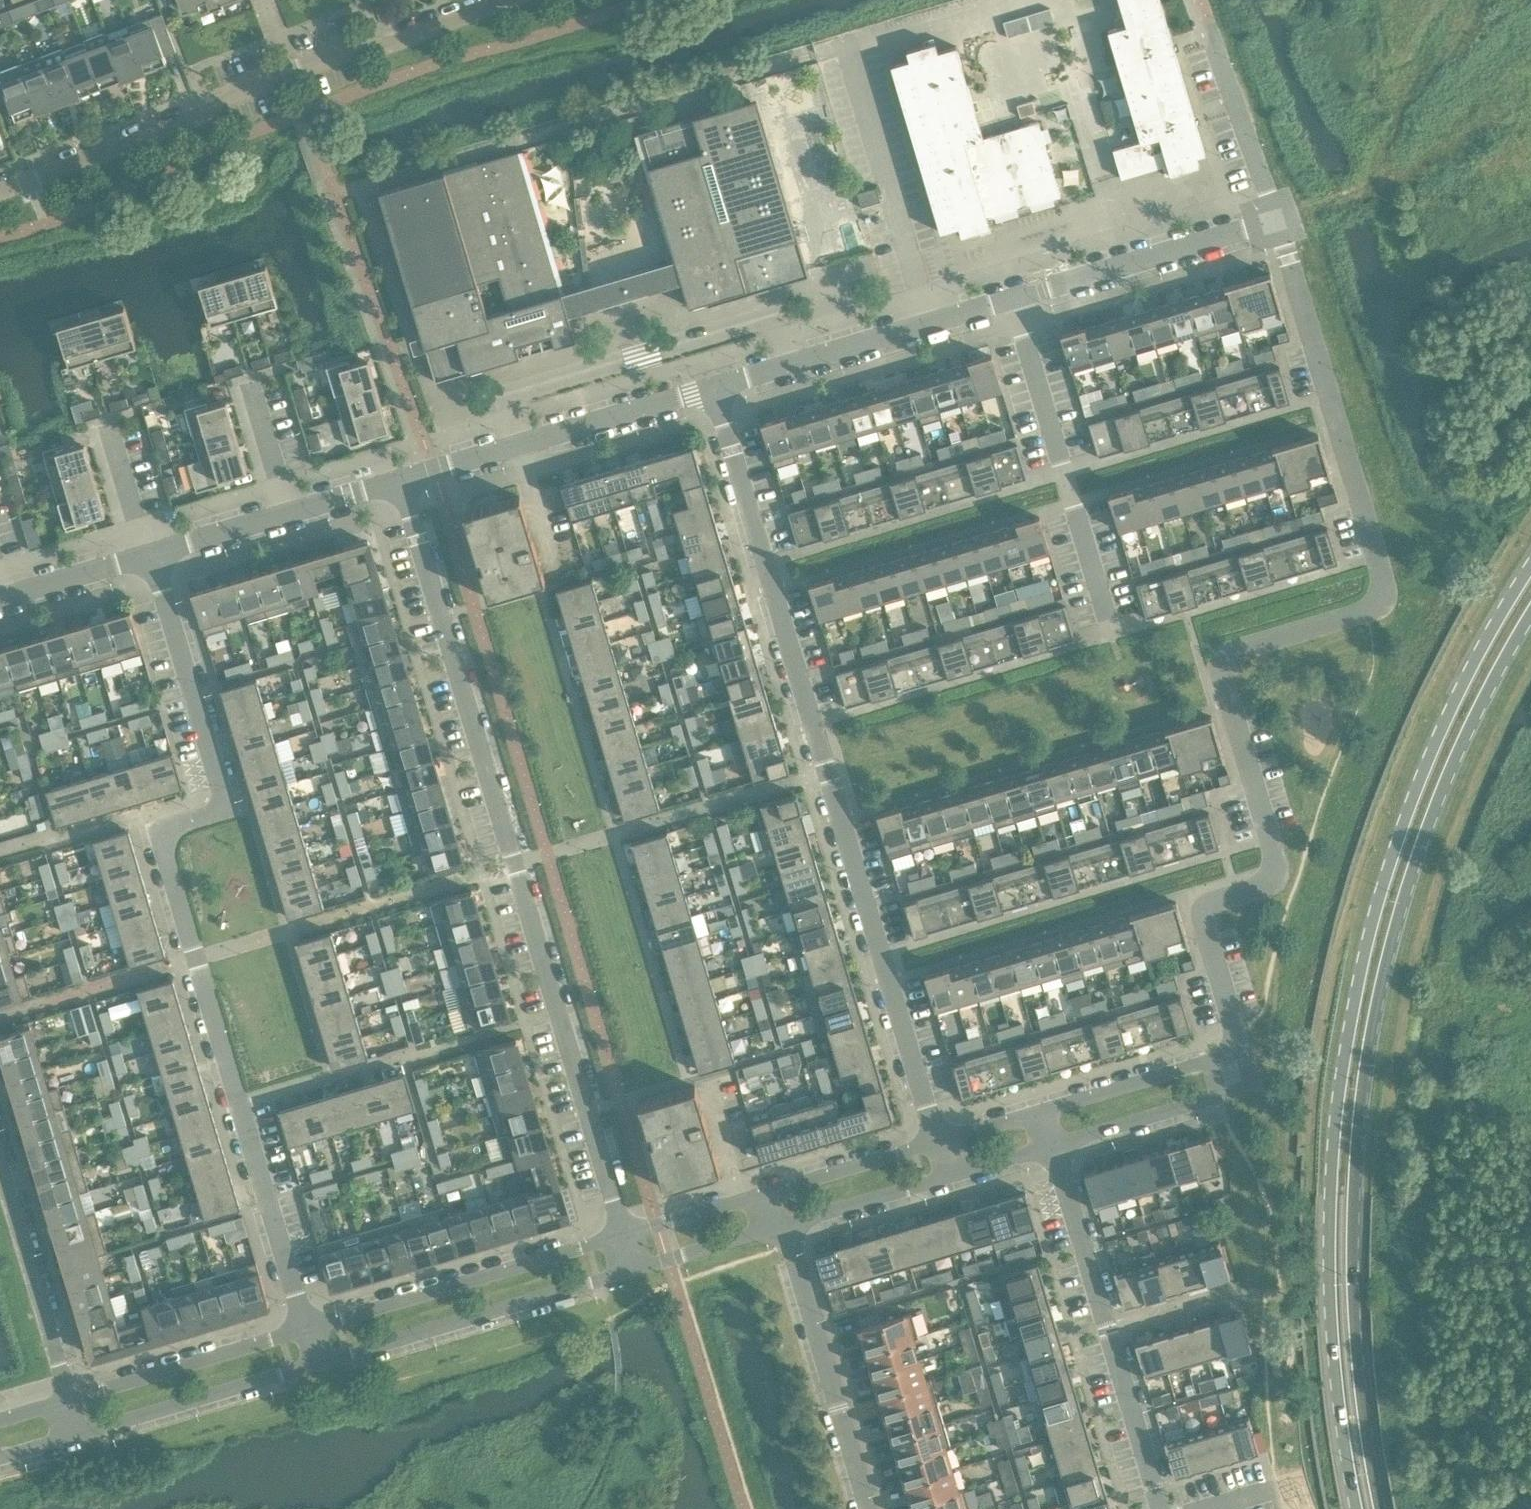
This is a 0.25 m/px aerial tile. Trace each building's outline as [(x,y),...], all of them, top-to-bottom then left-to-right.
[(26,15),(38,11),(34,0),(22,5),(26,15)] [(1126,25),(1108,30),(1140,141),(1113,149),(1121,177),(1163,165),(1165,174),(1199,165),(1196,155),(1205,153),(1160,0),(1119,0),(1126,25)] [(10,9),(14,20),(26,15),(22,5),(10,9)] [(1050,7),(1003,21),(1008,37),(1055,23),(1050,7)] [(128,26),(131,34),(144,70),(166,61),(164,56),(176,51),(161,13),(128,26)] [(109,42),(123,78),(144,70),(131,34),(128,26),(127,25),(106,33),(109,42)] [(109,42),(105,32),(84,40),(102,86),(123,78),(109,42)] [(102,86),(84,40),(63,48),(80,94),(102,86)] [(959,226),(961,235),(990,227),(987,217),(970,162),(989,156),(983,137),(956,45),(938,51),(935,42),(906,50),(909,59),(891,65),(940,231),(959,226)] [(80,94),(63,48),(42,56),(59,102),(80,94)] [(38,110),(59,102),(42,56),(20,64),(38,110)] [(15,119),(38,110),(20,64),(0,72),(0,79),(15,119)] [(675,259),(562,293),(519,150),(380,191),(379,191),(413,305),(435,381),(575,339),(567,311),(586,305),(680,277),(688,305),(689,306),(691,305),(705,301),(707,305),(707,306),(711,305),(809,276),(807,270),(769,141),(756,98),(750,100),(637,133),(675,259)] [(1036,112),(1032,100),(1017,105),(1020,117),(1036,112)] [(987,217),(1060,195),(1038,121),(983,137),(989,156),(970,162),(987,217)] [(880,201),(876,187),(857,193),(861,207),(880,201)] [(278,304),(266,264),(243,271),(255,311),(278,304)] [(255,311),(243,271),(221,277),(233,318),(255,311)] [(1233,284),(1228,285),(1241,328),(1283,315),(1270,273),(1233,284)] [(199,284),(211,324),(233,318),(221,277),(199,284)] [(1241,328),(1228,285),(1207,291),(1217,326),(1237,320),(1239,328),(1241,328)] [(1220,335),(1217,326),(1207,291),(1186,298),(1196,332),(1197,332),(1199,341),(1220,335)] [(1176,338),(1196,332),(1186,298),(1166,304),(1176,338)] [(1155,344),(1176,338),(1166,304),(1145,310),(1155,344)] [(136,346),(124,306),(101,313),(113,353),(136,346)] [(1155,344),(1145,310),(1124,316),(1134,350),(1155,344)] [(91,360),(113,353),(101,313),(79,319),(91,360)] [(1103,322),(1114,356),(1134,350),(1124,316),(1103,322)] [(57,326),(69,366),(91,360),(79,319),(57,326)] [(1114,356),(1103,322),(1083,328),(1093,363),(1114,356)] [(1061,335),(1071,369),(1093,363),(1083,328),(1061,335)] [(1290,339),(1287,329),(1276,332),(1280,342),(1290,339)] [(277,363),(294,358),(291,348),(290,349),(274,354),(277,362),(276,362),(277,363)] [(1253,354),(1256,364),(1276,359),(1273,348),(1253,354)] [(1002,390),(992,355),(970,362),(980,396),(1002,390)] [(271,365),(271,364),(268,356),(251,361),(254,369),(254,370),(271,365)] [(326,365),(335,394),(372,383),(375,382),(368,358),(350,363),(348,358),(326,365)] [(1231,372),(1244,368),(1240,358),(1228,362),(1231,372)] [(949,368),(959,402),(980,396),(970,362),(949,368)] [(1228,362),(1215,365),(1218,376),(1231,372),(1228,362)] [(244,373),(244,372),(243,372),(241,364),(225,369),(225,368),(224,368),(227,378),(244,373)] [(1251,412),(1290,401),(1279,366),(1241,377),(1251,412)] [(928,374),(938,408),(959,402),(949,368),(928,374)] [(1189,384),(1202,381),(1199,370),(1186,374),(1189,384)] [(938,408),(928,374),(908,380),(918,415),(921,424),(941,418),(938,408)] [(1186,374),(1174,378),(1177,388),(1189,384),(1186,374)] [(1213,423),(1251,412),(1241,377),(1203,389),(1213,423)] [(918,415),(908,380),(887,386),(897,421),(918,415)] [(372,383),(335,394),(341,417),(378,406),(382,405),(375,382),(372,383)] [(1148,397),(1161,393),(1158,382),(1145,386),(1148,397)] [(309,402),(304,386),(294,389),(299,405),(309,402)] [(866,393),(876,427),(897,421),(887,386),(866,393)] [(1145,386),(1132,390),(1136,400),(1148,397),(1145,386)] [(1175,434),(1213,423),(1203,389),(1165,400),(1175,434)] [(152,400),(149,391),(148,391),(132,396),(135,404),(134,404),(135,405),(152,400)] [(876,427),(866,393),(845,399),(856,433),(876,427)] [(1107,409),(1119,405),(1116,395),(1104,398),(1107,409)] [(130,407),(129,406),(126,398),(110,403),(112,411),(112,412),(130,407)] [(1104,398),(1091,402),(1094,413),(1107,409),(1104,398)] [(825,405),(835,439),(856,433),(845,399),(825,405)] [(184,407),(193,436),(230,425),(233,424),(226,400),(208,406),(207,401),(184,407)] [(1137,446),(1175,434),(1165,400),(1127,411),(1137,446)] [(303,420),(313,417),(309,402),(299,405),(303,420)] [(378,406),(341,417),(350,446),(372,439),(371,434),(389,429),(382,405),(378,406)] [(835,439),(825,405),(804,411),(814,445),(835,439)] [(102,415),(102,414),(101,414),(99,406),(83,410),(82,410),(85,420),(102,415)] [(804,411),(796,413),(783,417),(794,451),(814,445),(804,411)] [(1127,411),(1088,423),(1098,457),(1137,446),(1127,411)] [(761,423),(774,467),(796,461),(794,451),(783,417),(761,423)] [(240,447),(233,424),(230,425),(193,436),(200,459),(240,447)] [(167,443),(162,428),(152,431),(157,446),(167,443)] [(1006,438),(1003,428),(990,432),(994,442),(1006,438)] [(308,435),(312,451),(322,448),(318,432),(308,435)] [(978,436),(981,446),(994,442),(990,432),(978,436)] [(7,433),(6,433),(0,435),(0,445),(10,442),(7,433)] [(1281,445),(1280,445),(1293,487),(1312,482),(1331,476),(1318,434),(1299,440),(1281,445)] [(965,451),(962,440),(949,444),(952,455),(965,451)] [(42,449),(51,478),(88,467),(91,466),(84,442),(66,448),(65,443),(42,449)] [(161,462),(171,459),(167,443),(157,446),(161,462)] [(693,444),(672,450),(679,471),(688,504),(706,499),(709,498),(693,444)] [(949,444),(937,448),(940,458),(952,455),(949,444)] [(1027,478),(1017,444),(978,455),(988,490),(1027,478)] [(1280,445),(1259,451),(1269,486),(1285,481),(1288,489),(1293,487),(1280,445)] [(240,447),(200,459),(188,463),(196,491),(230,481),(229,476),(247,471),(240,447)] [(645,459),(651,480),(679,471),(672,450),(669,451),(645,459)] [(1259,451),(1237,458),(1247,492),(1269,486),(1259,451)] [(924,463),(921,453),(908,456),(911,467),(924,463)] [(988,490),(978,455),(940,466),(950,501),(988,490)] [(895,460),(898,471),(911,467),(908,456),(895,460)] [(1237,458),(1216,464),(1226,498),(1247,492),(1237,458)] [(624,465),(635,500),(655,494),(645,459),(624,465)] [(1216,464),(1194,470),(1205,505),(1226,498),(1216,464)] [(635,500),(624,465),(603,471),(614,507),(635,500)] [(882,475),(879,465),(866,469),(869,479),(882,475)] [(88,467),(51,478),(58,501),(95,490),(98,489),(91,466),(88,467)] [(950,501),(940,466),(902,478),(913,512),(950,501)] [(866,469),(854,472),(857,483),(869,479),(866,469)] [(25,486),(20,470),(10,473),(15,489),(25,486)] [(1194,470),(1173,477),(1183,511),(1205,505),(1194,470)] [(583,477),(593,513),(614,507),(603,471),(583,477)] [(163,478),(168,493),(178,490),(173,475),(163,478)] [(561,483),(571,519),(593,513),(583,477),(561,483)] [(841,488),(838,477),(825,481),(828,492),(841,488)] [(1173,477),(1152,483),(1162,517),(1183,511),(1173,477)] [(913,512),(902,478),(864,489),(875,523),(913,512)] [(812,485),(815,495),(828,492),(825,481),(812,485)] [(1152,483),(1130,489),(1140,524),(1162,517),(1152,483)] [(19,504),(29,501),(25,486),(15,489),(19,504)] [(804,487),(791,491),(794,501),(807,498),(804,487)] [(95,490),(58,501),(66,530),(89,523),(87,518),(105,513),(98,489),(95,490)] [(875,523),(864,489),(826,500),(837,535),(875,523)] [(1128,490),(1109,496),(1110,500),(1119,530),(1140,524),(1130,489),(1128,490)] [(1325,494),(1318,496),(1321,506),(1338,501),(1335,491),(1325,494)] [(656,497),(658,501),(661,512),(667,510),(662,495),(656,497)] [(520,496),(462,513),(476,559),(480,558),(482,566),(478,567),(487,597),(545,580),(520,496)] [(688,504),(673,509),(679,531),(713,521),(715,520),(709,498),(706,499),(688,504)] [(788,512),(798,546),(837,535),(826,500),(788,512)] [(658,501),(648,504),(651,515),(661,512),(658,501)] [(1314,523),(1324,520),(1321,509),(1311,512),(1314,523)] [(655,529),(665,526),(661,512),(651,515),(655,529)] [(1311,512),(1301,515),(1304,526),(1314,523),(1311,512)] [(24,519),(29,535),(39,532),(34,516),(24,519)] [(1028,557),(1049,551),(1039,516),(1018,523),(1028,557)] [(1279,533),(1291,529),(1288,519),(1276,523),(1279,533)] [(713,521),(679,531),(686,551),(719,542),(721,541),(715,520),(713,521)] [(1007,563),(1028,557),(1018,523),(997,529),(1007,563)] [(1276,523),(1263,526),(1266,537),(1279,533),(1276,523)] [(1146,618),(1337,561),(1327,527),(1136,584),(1146,618)] [(997,529),(976,535),(986,569),(1007,563),(997,529)] [(1250,542),(1247,531),(1234,535),(1237,545),(1250,542)] [(955,541),(966,576),(986,569),(976,535),(955,541)] [(1234,535),(1221,538),(1225,549),(1237,545),(1234,535)] [(346,579),(377,569),(368,540),(338,549),(344,569),(343,570),(345,577),(346,579)] [(686,551),(692,572),(725,563),(727,562),(721,541),(719,542),(686,551)] [(935,547),(945,582),(966,576),(955,541),(935,547)] [(664,543),(654,546),(659,560),(668,557),(664,543)] [(1196,558),(1209,554),(1206,543),(1193,547),(1196,558)] [(643,555),(640,545),(626,549),(629,559),(643,555)] [(914,554),(924,588),(945,582),(935,547),(914,554)] [(1193,547),(1180,551),(1183,561),(1196,558),(1193,547)] [(307,594),(317,591),(313,579),(343,570),(344,569),(338,549),(297,561),(307,594)] [(623,561),(620,551),(606,555),(609,565),(623,561)] [(893,560),(903,594),(924,588),(914,554),(893,560)] [(592,560),(595,569),(609,565),(606,555),(592,560)] [(1155,570),(1167,566),(1164,556),(1152,559),(1155,570)] [(1152,559),(1139,563),(1142,574),(1155,570),(1152,559)] [(872,566),(882,600),(903,594),(893,560),(872,566)] [(276,567),(289,609),(309,603),(307,594),(297,561),(276,567)] [(692,572),(698,593),(731,583),(734,583),(727,562),(725,563),(692,572)] [(852,572),(862,606),(882,600),(872,566),(852,572)] [(276,567),(255,574),(268,616),(289,609),(276,567)] [(345,582),(336,585),(341,602),(350,600),(383,590),(377,569),(346,579),(345,577),(344,578),(345,582)] [(646,586),(656,583),(651,569),(642,572),(646,586)] [(831,578),(841,613),(862,606),(852,572),(831,578)] [(268,616),(255,574),(235,580),(244,612),(247,622),(268,616)] [(630,591),(640,588),(637,578),(627,580),(630,591)] [(809,585),(819,619),(841,613),(831,578),(809,585)] [(565,610),(598,600),(592,579),(556,589),(562,611),(565,610)] [(224,618),(244,612),(235,580),(214,586),(224,618)] [(731,583),(698,593),(704,614),(737,604),(740,603),(734,583),(731,583)] [(226,628),(224,619),(224,618),(214,586),(192,592),(205,634),(226,628)] [(1042,603),(1054,600),(1051,589),(1038,593),(1042,603)] [(389,610),(383,590),(350,600),(356,620),(389,610)] [(658,590),(648,593),(652,607),(662,604),(658,590)] [(1038,593),(1026,597),(1029,607),(1042,603),(1038,593)] [(323,594),(314,597),(319,610),(327,607),(323,594)] [(643,598),(633,601),(636,611),(646,608),(643,598)] [(604,621),(598,600),(565,610),(562,611),(568,631),(571,631),(604,621)] [(1000,616),(1013,612),(1010,601),(997,605),(1000,616)] [(704,614),(695,617),(701,637),(710,635),(743,625),(746,624),(740,603),(737,604),(704,614)] [(656,620),(666,617),(662,604),(652,607),(656,620)] [(997,605),(984,609),(987,619),(1000,616),(997,605)] [(1036,651),(1075,639),(1065,605),(1026,616),(1036,651)] [(639,621),(649,619),(646,608),(636,611),(639,621)] [(347,624),(353,644),(395,631),(389,610),(356,620),(357,621),(347,624)] [(121,659),(143,653),(131,611),(109,617),(121,659)] [(945,621),(943,621),(946,632),(958,628),(955,618),(954,618),(952,611),(943,614),(945,621)] [(971,624),(968,614),(955,618),(958,628),(971,624)] [(329,615),(320,618),(324,629),(333,627),(329,615)] [(998,662),(1036,651),(1026,616),(988,627),(998,662)] [(88,623),(100,665),(121,659),(109,617),(88,623)] [(610,642),(604,621),(571,631),(568,631),(574,652),(577,651),(610,642)] [(100,665),(88,623),(67,630),(80,671),(100,665)] [(743,625),(710,635),(716,655),(750,645),(752,645),(746,624),(743,625)] [(930,636),(927,626),(914,630),(917,640),(930,636)] [(324,629),(328,643),(337,640),(333,627),(324,629)] [(950,639),(960,673),(998,662),(988,627),(950,639)] [(67,630),(47,636),(59,678),(80,672),(77,662),(67,630)] [(914,630),(901,633),(904,644),(917,640),(914,630)] [(395,631),(353,644),(360,665),(402,652),(395,631)] [(59,678),(47,636),(26,642),(38,684),(59,678)] [(670,636),(659,639),(662,649),(673,646),(670,636)] [(311,638),(298,642),(301,651),(313,647),(311,638)] [(888,649),(885,638),(872,642),(875,653),(888,649)] [(659,639),(655,640),(647,642),(650,652),(662,649),(659,639)] [(912,650),(922,685),(960,673),(950,639),(912,650)] [(5,648),(18,690),(38,684),(26,642),(5,648)] [(616,662),(610,642),(577,651),(574,652),(580,673),(583,672),(616,662)] [(872,642),(860,646),(863,656),(875,653),(872,642)] [(750,645),(716,655),(722,676),(756,666),(758,665),(752,645),(750,645)] [(665,659),(676,656),(673,646),(662,649),(665,659)] [(5,648),(0,650),(0,685),(15,681),(17,690),(18,690),(5,648)] [(852,648),(839,652),(842,662),(855,659),(852,648)] [(282,662),(294,658),(292,649),(279,653),(282,662)] [(662,649),(650,652),(653,662),(665,659),(662,649)] [(874,661),(884,696),(922,685),(912,650),(874,661)] [(366,686),(408,673),(402,652),(360,665),(366,686)] [(267,656),(270,665),(282,662),(279,653),(267,656)] [(240,674),(253,670),(250,660),(237,664),(240,674)] [(835,673),(846,707),(884,696),(874,661),(835,673)] [(623,683),(616,662),(583,672),(580,673),(587,694),(589,693),(623,683)] [(237,664),(224,668),(227,678),(240,674),(237,664)] [(313,665),(304,668),(309,681),(317,678),(313,665)] [(756,666),(722,676),(729,697),(762,687),(764,686),(758,665),(756,666)] [(414,694),(408,673),(366,686),(372,706),(414,694)] [(682,673),(672,676),(676,690),(686,687),(682,673)] [(300,677),(290,680),(294,690),(303,687),(300,677)] [(229,709),(262,699),(256,678),(220,688),(226,710),(229,709)] [(668,681),(658,684),(661,694),(671,691),(668,681)] [(629,704),(623,683),(589,693),(587,694),(593,714),(595,714),(629,704)] [(319,686),(311,689),(315,701),(324,698),(319,686)] [(762,687),(729,697),(735,717),(768,708),(770,707),(764,686),(762,687)] [(680,703),(690,700),(686,687),(676,690),(680,703)] [(664,704),(674,701),(671,691),(661,694),(664,704)] [(420,715),(414,694),(372,706),(378,727),(420,715)] [(137,711),(149,707),(146,698),(134,701),(137,711)] [(319,714),(328,711),(324,698),(315,701),(319,714)] [(268,720),(262,699),(229,709),(226,710),(232,731),(235,730),(268,720)] [(306,699),(297,702),(300,711),(309,708),(306,699)] [(134,701),(121,705),(124,715),(137,711),(134,701)] [(635,725),(629,704),(595,714),(593,714),(599,735),(602,734),(635,725)] [(16,716),(13,707),(1,711),(4,720),(16,716)] [(768,708),(735,717),(741,738),(774,728),(776,728),(770,707),(768,708)] [(300,711),(303,721),(313,718),(309,708),(300,711)] [(105,710),(92,714),(95,724),(108,720),(105,710)] [(95,724),(92,714),(80,718),(83,727),(95,724)] [(151,724),(148,714),(138,717),(141,726),(151,724)] [(426,735),(420,715),(378,727),(384,748),(426,735)] [(694,715),(685,717),(689,731),(698,728),(694,715)] [(1211,716),(1174,727),(1174,726),(1169,728),(1181,771),(1203,764),(1201,755),(1220,750),(1222,758),(1224,758),(1211,716)] [(138,717),(128,720),(131,730),(141,726),(138,717)] [(235,730),(232,731),(239,752),(241,751),(275,741),(268,720),(235,730)] [(118,723),(111,725),(113,733),(120,731),(118,723)] [(680,723),(670,726),(673,736),(683,733),(680,723)] [(641,745),(635,725),(602,734),(599,735),(605,756),(608,755),(641,745)] [(67,735),(65,726),(52,730),(54,739),(67,735)] [(100,739),(110,736),(107,726),(97,729),(100,739)] [(693,745),(702,742),(698,728),(689,731),(693,745)] [(774,728),(741,738),(747,759),(780,749),(783,748),(776,728),(774,728)] [(1158,768),(1178,763),(1180,771),(1181,771),(1169,728),(1148,734),(1158,768)] [(87,732),(90,742),(100,739),(97,729),(87,732)] [(11,734),(1,736),(5,748),(24,743),(20,730),(11,732),(11,734)] [(39,733),(42,742),(54,739),(52,730),(39,733)] [(320,734),(322,739),(321,739),(323,743),(336,739),(333,730),(320,734)] [(676,746),(686,743),(683,733),(673,736),(676,746)] [(121,734),(101,740),(105,754),(125,748),(121,734)] [(1138,775),(1158,768),(1148,734),(1127,740),(1138,775)] [(57,748),(70,744),(67,735),(54,739),(57,748)] [(432,756),(426,735),(384,748),(390,768),(432,756)] [(44,752),(57,748),(54,739),(42,742),(44,752)] [(325,749),(323,743),(321,739),(309,743),(312,752),(325,749)] [(326,753),(339,749),(336,739),(323,743),(325,749),(326,753)] [(1127,740),(1107,746),(1117,781),(1138,775),(1127,740)] [(281,762),(275,741),(241,751),(239,752),(245,772),(247,772),(281,762)] [(307,745),(296,748),(298,756),(309,753),(307,745)] [(647,766),(641,745),(608,755),(605,756),(611,777),(614,776),(647,766)] [(1096,787),(1117,781),(1107,746),(1086,752),(1096,787)] [(780,749),(747,759),(753,781),(789,770),(783,748),(780,749)] [(316,762),(328,758),(326,753),(325,749),(312,752),(316,762)] [(30,763),(26,751),(17,754),(20,766),(30,763)] [(172,751),(151,758),(160,791),(161,794),(183,788),(172,751)] [(1065,758),(1075,793),(1078,802),(1099,796),(1096,787),(1086,752),(1065,758)] [(438,777),(432,756),(390,768),(396,789),(438,777)] [(707,756),(697,759),(701,772),(711,770),(707,756)] [(151,758),(130,764),(140,797),(140,800),(161,794),(160,791),(151,758)] [(1054,799),(1075,793),(1065,758),(1044,765),(1054,799)] [(287,782),(281,762),(247,772),(253,792),(287,782)] [(25,779),(34,776),(30,763),(20,766),(25,779)] [(130,764),(109,770),(119,803),(120,806),(140,800),(140,797),(130,764)] [(692,764),(683,767),(686,777),(695,774),(692,764)] [(1044,765),(1023,771),(1036,815),(1057,809),(1054,799),(1044,765)] [(653,787),(647,766),(614,776),(611,777),(618,797),(620,797),(653,787)] [(345,769),(336,772),(339,784),(348,781),(345,769)] [(109,770),(88,776),(98,810),(99,812),(120,806),(119,803),(109,770)] [(705,786),(715,783),(711,770),(701,772),(705,786)] [(1036,815),(1023,771),(1003,777),(1015,821),(1036,815)] [(1221,785),(1231,782),(1228,773),(1218,776),(1221,785)] [(689,787),(698,784),(695,774),(686,777),(689,787)] [(98,810),(88,776),(67,782),(77,816),(78,819),(99,812),(98,810)] [(438,777),(396,789),(402,810),(445,797),(438,777)] [(995,827),(1015,821),(1003,777),(982,783),(995,827)] [(331,781),(322,784),(325,794),(334,791),(331,781)] [(339,784),(343,797),(352,794),(348,781),(339,784)] [(77,816),(67,782),(46,789),(57,825),(78,819),(77,816)] [(293,803),(287,782),(253,792),(251,793),(257,814),(260,813),(293,803)] [(992,818),(995,827),(982,783),(961,789),(972,824),(992,818)] [(660,808),(653,787),(620,797),(618,797),(624,819),(660,808)] [(20,789),(11,792),(12,797),(22,794),(20,789)] [(961,789),(941,795),(954,839),(974,833),(972,824),(961,789)] [(1203,790),(1188,794),(1190,798),(1193,808),(1208,804),(1203,790)] [(325,794),(328,804),(337,801),(334,791),(325,794)] [(42,805),(38,792),(29,795),(32,808),(42,805)] [(796,793),(760,804),(767,825),(800,815),(803,815),(796,793)] [(954,839),(941,795),(920,801),(933,845),(954,839)] [(451,818),(445,797),(402,810),(409,831),(451,818)] [(1172,815),(1185,811),(1182,800),(1169,804),(1172,815)] [(933,845),(920,801),(899,808),(912,851),(933,845)] [(299,824),(293,803),(260,813),(257,814),(263,835),(266,834),(299,824)] [(1169,804),(1156,808),(1159,818),(1172,815),(1169,804)] [(29,809),(32,818),(45,814),(42,805),(32,808),(29,809)] [(899,808),(877,814),(890,858),(912,851),(899,808)] [(357,811),(348,813),(351,825),(360,822),(357,811)] [(1180,858),(1219,846),(1209,812),(1170,823),(1180,858)] [(1130,827),(1143,823),(1140,813),(1127,816),(1130,827)] [(800,815),(767,825),(757,828),(764,849),(773,846),(806,836),(809,835),(803,815),(800,815)] [(1127,816),(1115,820),(1118,831),(1130,827),(1127,816)] [(409,831),(412,843),(415,852),(424,849),(457,839),(451,818),(409,831)] [(351,825),(355,837),(364,834),(360,822),(351,825)] [(343,823),(334,826),(337,836),(346,833),(343,823)] [(726,823),(717,825),(721,839),(730,836),(726,823)] [(1142,869),(1180,858),(1170,823),(1132,834),(1142,869)] [(305,845),(299,824),(266,834),(263,835),(269,856),(272,855),(305,845)] [(1089,839),(1102,835),(1099,825),(1086,829),(1089,839)] [(92,839),(99,860),(132,850),(135,850),(129,828),(92,839)] [(1086,829),(1073,832),(1076,843),(1089,839),(1086,829)] [(673,853),(667,831),(631,842),(637,864),(640,863),(673,853)] [(712,831),(702,833),(705,843),(715,840),(712,831)] [(337,836),(340,845),(349,842),(346,833),(337,836)] [(1132,834),(1094,846),(1104,880),(1142,869),(1132,834)] [(806,836),(773,846),(779,867),(812,857),(815,856),(809,835),(806,836)] [(725,853),(734,850),(730,836),(721,839),(725,853)] [(1047,851),(1060,848),(1057,837),(1044,841),(1047,851)] [(447,871),(445,866),(463,861),(457,839),(424,849),(432,876),(447,871)] [(708,854),(718,851),(715,840),(705,843),(708,854)] [(1044,841),(1031,845),(1035,855),(1047,851),(1044,841)] [(272,855),(269,856),(276,876),(278,876),(312,866),(305,845),(272,855)] [(1066,891),(1104,880),(1094,846),(1056,857),(1066,891)] [(1006,864),(1019,860),(1015,849),(1003,853),(1006,864)] [(132,850),(99,860),(105,881),(138,871),(141,871),(135,850),(132,850)] [(372,864),(369,851),(359,854),(363,867),(372,864)] [(679,874),(673,853),(640,863),(637,864),(643,884),(646,884),(679,874)] [(1003,853),(990,857),(993,868),(1006,864),(1003,853)] [(812,857),(779,867),(785,888),(818,878),(821,877),(815,856),(812,857)] [(1056,857),(1018,868),(1028,903),(1066,891),(1056,857)] [(68,870),(65,860),(55,863),(58,873),(68,870)] [(48,862),(39,865),(43,877),(52,875),(48,862)] [(977,872),(974,862),(961,866),(965,876),(977,872)] [(359,874),(356,864),(346,866),(349,877),(359,874)] [(363,867),(367,880),(376,877),(372,864),(363,867)] [(739,864),(729,867),(733,880),(743,878),(739,864)] [(278,876),(276,876),(282,897),(284,896),(318,886),(312,866),(278,876)] [(949,869),(952,880),(965,876),(961,866),(949,869)] [(990,914),(1028,903),(1018,868),(980,879),(990,914)] [(61,883),(71,880),(68,870),(58,873),(61,883)] [(138,871),(105,881),(111,902),(145,892),(147,891),(141,871),(138,871)] [(724,872),(715,875),(718,885),(727,882),(724,872)] [(918,872),(908,875),(910,881),(920,878),(918,872)] [(349,877),(352,887),(361,884),(359,874),(349,877)] [(685,894),(679,874),(646,884),(643,884),(649,905),(652,904),(685,894)] [(936,885),(933,874),(920,878),(923,888),(936,885)] [(43,877),(46,890),(56,887),(52,875),(43,877)] [(818,878),(785,888),(775,890),(781,911),(791,908),(825,898),(827,898),(821,877),(818,878)] [(737,894),(747,891),(743,878),(733,880),(737,894)] [(907,882),(910,892),(923,888),(920,878),(910,881),(907,882)] [(942,891),(952,925),(990,914),(980,879),(942,891)] [(721,895),(730,892),(727,882),(718,885),(721,895)] [(284,896),(282,897),(288,919),(324,908),(318,886),(284,896)] [(472,889),(430,901),(436,923),(478,911),(472,889)] [(99,905),(105,926),(151,913),(153,912),(147,891),(145,892),(111,902),(99,905)] [(942,891),(903,902),(914,937),(952,925),(942,891)] [(691,915),(685,894),(652,904),(649,905),(655,926),(658,925),(691,915)] [(825,898),(791,908),(797,929),(831,919),(833,918),(827,898),(825,898)] [(76,912),(73,900),(64,903),(67,915),(76,912)] [(1176,901),(1139,912),(1138,912),(1134,913),(1146,956),(1168,950),(1165,941),(1184,935),(1187,944),(1189,944),(1176,901)] [(63,903),(54,906),(58,918),(66,916),(63,903)] [(751,905),(741,908),(745,922),(755,919),(751,905)] [(89,908),(76,912),(79,922),(92,918),(89,908)] [(442,944),(484,931),(478,911),(436,923),(442,944)] [(76,912),(67,915),(71,928),(74,927),(80,925),(79,922),(76,912)] [(105,926),(112,947),(124,944),(157,934),(160,933),(153,912),(151,913),(105,926)] [(737,913),(727,916),(730,926),(740,923),(737,913)] [(1146,956),(1134,913),(1113,919),(1126,963),(1146,957),(1146,956)] [(698,936),(691,915),(658,925),(655,926),(662,947),(664,946),(698,936)] [(62,930),(70,928),(66,916),(58,918),(62,930)] [(831,919),(797,929),(788,932),(794,952),(837,940),(839,939),(833,918),(831,919)] [(749,935),(759,932),(755,919),(745,922),(749,935)] [(1102,960),(1105,969),(1126,963),(1113,919),(1092,926),(1102,960)] [(390,923),(380,926),(384,939),(394,936),(390,923)] [(732,934),(742,931),(740,923),(730,926),(732,934)] [(87,932),(85,924),(80,925),(74,927),(77,935),(87,932)] [(1081,966),(1102,960),(1092,926),(1071,932),(1081,966)] [(378,940),(375,930),(366,933),(369,943),(378,940)] [(3,934),(0,935),(0,958),(9,955),(19,952),(12,931),(3,934)] [(337,952),(331,931),(295,941),(302,963),(304,962),(337,952)] [(448,965),(490,952),(484,931),(442,944),(448,965)] [(77,935),(79,941),(89,938),(87,932),(77,935)] [(1051,938),(1061,972),(1064,982),(1084,976),(1081,966),(1071,932),(1051,938)] [(157,934),(124,944),(130,965),(166,954),(160,933),(157,934)] [(388,951),(398,948),(394,936),(384,939),(388,951)] [(704,957),(698,936),(664,946),(662,947),(668,967),(670,967),(704,957)] [(1051,938),(1030,944),(1040,978),(1061,972),(1051,938)] [(837,940),(794,952),(800,973),(843,961),(846,960),(839,939),(837,940)] [(369,943),(372,953),(381,951),(378,940),(369,943)] [(92,953),(89,943),(79,945),(83,956),(92,953)] [(1019,985),(1040,978),(1030,944),(1009,950),(1019,985)] [(73,945),(63,948),(67,960),(77,957),(73,945)] [(999,991),(1019,985),(1009,950),(988,956),(999,991)] [(766,961),(763,951),(750,954),(753,964),(766,961)] [(343,973),(337,952),(304,962),(302,963),(308,984),(310,983),(343,973)] [(496,973),(490,952),(448,965),(455,985),(496,973)] [(85,966),(95,963),(92,953),(83,956),(85,966)] [(750,954),(741,957),(744,967),(753,964),(750,954)] [(9,955),(0,958),(0,980),(15,976),(9,955)] [(988,956),(968,962),(978,997),(999,991),(988,956)] [(67,960),(71,973),(73,982),(83,979),(77,957),(67,960)] [(710,977),(704,957),(670,967),(668,967),(674,988),(676,987),(710,977)] [(1185,970),(1195,967),(1192,958),(1182,961),(1185,970)] [(843,961),(800,973),(807,994),(849,981),(852,981),(846,960),(843,961)] [(756,975),(769,971),(766,961),(753,964),(756,975)] [(978,997),(968,962),(947,969),(957,1003),(978,997)] [(747,977),(756,975),(753,964),(744,967),(747,977)] [(399,966),(390,968),(394,981),(403,978),(399,966)] [(381,971),(384,984),(394,981),(390,968),(381,971)] [(947,969),(925,975),(935,1009),(957,1003),(947,969)] [(31,995),(25,973),(15,976),(0,980),(0,1004),(31,995)] [(350,994),(343,973),(310,983),(308,984),(314,1005),(316,1004),(350,994)] [(496,973),(455,985),(461,1006),(503,994),(496,973)] [(716,998),(710,977),(676,987),(674,988),(680,1009),(683,1008),(716,998)] [(1178,988),(1175,977),(1155,983),(1159,993),(1178,988)] [(172,978),(137,988),(143,1010),(177,1000),(179,999),(172,978)] [(397,993),(407,991),(403,978),(394,981),(397,993)] [(384,984),(388,996),(397,993),(394,981),(384,984)] [(849,981),(807,994),(813,1015),(822,1012),(855,1002),(858,1001),(852,981),(849,981)] [(1137,1000),(1149,996),(1146,986),(1133,989),(1137,1000)] [(776,988),(766,991),(770,1005),(780,1002),(776,988)] [(1133,989),(1121,993),(1124,1004),(1137,1000),(1133,989)] [(356,1015),(350,994),(316,1004),(314,1005),(320,1025),(322,1025),(356,1015)] [(461,1006),(467,1028),(509,1016),(503,994),(461,1006)] [(1152,1041),(1191,1030),(1180,995),(1142,1007),(1152,1041)] [(761,996),(752,999),(755,1009),(764,1006),(761,996)] [(722,1019),(716,998),(683,1008),(680,1009),(686,1030),(689,1029),(722,1019)] [(1095,1012),(1108,1009),(1105,998),(1092,1002),(1095,1012)] [(177,1000),(143,1010),(149,1031),(183,1021),(185,1020),(179,999),(177,1000)] [(855,1002),(822,1012),(828,1033),(861,1023),(864,1022),(858,1001),(855,1002)] [(774,1018),(784,1015),(780,1002),(770,1005),(774,1018)] [(1092,1002),(1079,1006),(1082,1016),(1095,1012),(1092,1002)] [(71,1008),(78,1035),(88,1032),(98,1029),(90,1003),(71,1008)] [(414,1006),(405,1009),(409,1022),(418,1019),(414,1006)] [(758,1019),(767,1017),(764,1006),(755,1009),(758,1019)] [(1114,1053),(1152,1041),(1142,1007),(1104,1018),(1114,1053)] [(109,1009),(99,1012),(102,1022),(112,1019),(109,1009)] [(1054,1025),(1066,1021),(1063,1010),(1051,1014),(1054,1025)] [(403,1023),(400,1013),(390,1016),(393,1026),(403,1023)] [(1051,1014),(1038,1018),(1041,1028),(1054,1025),(1051,1014)] [(362,1036),(356,1015),(322,1025),(320,1025),(326,1046),(328,1045),(362,1036)] [(1076,1064),(1114,1053),(1104,1018),(1066,1029),(1076,1064)] [(102,1022),(105,1032),(115,1030),(112,1019),(102,1022)] [(412,1034),(422,1032),(418,1019),(409,1022),(412,1034)] [(728,1040),(722,1019),(689,1029),(686,1030),(692,1050),(695,1050),(728,1040)] [(15,1030),(0,1034),(0,1043),(4,1057),(37,1047),(29,1020),(14,1025),(15,1030)] [(183,1021),(149,1031),(155,1051),(189,1041),(191,1041),(185,1020),(183,1021)] [(1000,1041),(1012,1037),(1009,1026),(1007,1021),(998,1024),(1000,1029),(996,1030),(1000,1041)] [(776,1025),(780,1039),(790,1036),(786,1022),(776,1025)] [(861,1023),(828,1033),(834,1054),(868,1044),(870,1043),(864,1022),(861,1023)] [(393,1026),(396,1036),(406,1033),(403,1023),(393,1026)] [(1012,1037),(1025,1033),(1022,1023),(1015,1025),(1009,1026),(1012,1037)] [(773,1037),(770,1027),(761,1030),(764,1040),(773,1037)] [(88,1032),(92,1045),(102,1042),(98,1029),(88,1032)] [(1038,1075),(1076,1064),(1066,1029),(1028,1041),(1038,1075)] [(984,1045),(980,1035),(968,1039),(971,1049),(984,1045)] [(368,1057),(362,1036),(328,1045),(326,1046),(333,1068),(368,1057)] [(805,1054),(815,1052),(811,1038),(801,1041),(805,1054)] [(522,1061),(516,1039),(474,1051),(480,1073),(522,1061)] [(955,1043),(958,1053),(971,1049),(968,1039),(955,1043)] [(735,1061),(728,1040),(695,1050),(692,1050),(699,1072),(735,1061)] [(189,1041),(155,1051),(162,1072),(195,1062),(197,1062),(191,1041),(189,1041)] [(1000,1086),(1038,1075),(1028,1041),(990,1052),(1000,1086)] [(868,1044),(834,1054),(841,1076),(856,1071),(874,1066),(877,1065),(870,1043),(868,1044)] [(4,1057),(10,1078),(43,1068),(37,1047),(4,1057)] [(121,1051),(112,1054),(115,1063),(124,1061),(121,1051)] [(990,1052),(951,1063),(961,1098),(1000,1086),(990,1052)] [(777,1057),(780,1067),(794,1063),(791,1053),(777,1057)] [(106,1058),(97,1061),(101,1073),(110,1071),(106,1058)] [(773,1069),(770,1059),(756,1063),(759,1073),(773,1069)] [(115,1063),(118,1074),(127,1071),(124,1061),(115,1063)] [(487,1094),(529,1081),(522,1061),(480,1073),(487,1094)] [(195,1062),(162,1072),(168,1093),(201,1083),(203,1082),(197,1062),(195,1062)] [(743,1067),(745,1077),(759,1073),(756,1063),(743,1067)] [(825,1065),(815,1068),(819,1081),(829,1078),(825,1065)] [(874,1066),(856,1071),(866,1104),(872,1125),(893,1119),(877,1065),(874,1066)] [(49,1089),(43,1068),(10,1078),(16,1098),(49,1089)] [(101,1073),(105,1086),(114,1083),(110,1071),(101,1073)] [(405,1071),(383,1078),(384,1080),(394,1114),(415,1108),(405,1071)] [(425,1076),(415,1079),(419,1091),(429,1088),(425,1076)] [(363,1087),(373,1120),(394,1114),(384,1080),(383,1078),(362,1084),(363,1087)] [(823,1093),(832,1091),(829,1078),(819,1081),(823,1093)] [(529,1081),(487,1094),(493,1114),(535,1102),(529,1081)] [(201,1083),(168,1093),(174,1114),(207,1104),(209,1103),(203,1082),(201,1083)] [(352,1126),(373,1120),(363,1087),(362,1084),(341,1090),(342,1093),(352,1126)] [(649,1140),(662,1187),(720,1170),(695,1085),(637,1102),(646,1132),(650,1131),(652,1139),(649,1140)] [(58,1086),(49,1089),(16,1098),(22,1119),(64,1107),(58,1086)] [(423,1104),(432,1101),(429,1088),(419,1091),(423,1104)] [(331,1132),(352,1126),(342,1093),(341,1090),(321,1096),(321,1099),(331,1132)] [(134,1093),(124,1095),(127,1105),(136,1102),(134,1093)] [(791,1100),(793,1109),(793,1110),(803,1145),(824,1139),(813,1103),(810,1094),(791,1100)] [(310,1138),(331,1132),(321,1099),(321,1096),(300,1102),(300,1105),(310,1138)] [(838,1112),(834,1097),(813,1103),(824,1139),(845,1133),(838,1112)] [(119,1100),(109,1102),(113,1115),(123,1112),(119,1100)] [(791,1100),(769,1107),(782,1151),(803,1145),(793,1110),(793,1109),(791,1100)] [(127,1105),(130,1115),(139,1112),(136,1102),(127,1105)] [(310,1138),(300,1105),(300,1102),(278,1109),(289,1145),(310,1138)] [(499,1135),(541,1123),(535,1102),(493,1114),(499,1135)] [(207,1104),(174,1114),(180,1134),(213,1125),(215,1124),(209,1103),(207,1104)] [(866,1104),(838,1112),(845,1133),(872,1125),(866,1104)] [(71,1127),(64,1107),(22,1119),(29,1140),(71,1127)] [(748,1113),(761,1158),(782,1151),(769,1107),(748,1113)] [(113,1115),(117,1127),(126,1125),(123,1112),(113,1115)] [(436,1117),(428,1120),(431,1132),(440,1130),(436,1117)] [(499,1135),(497,1136),(503,1156),(514,1153),(547,1143),(541,1123),(499,1135)] [(213,1125),(180,1134),(186,1155),(220,1145),(222,1145),(215,1124),(213,1125)] [(77,1148),(71,1127),(29,1140),(35,1161),(77,1148)] [(435,1145),(444,1142),(440,1130),(431,1132),(435,1145)] [(134,1138),(135,1144),(136,1147),(149,1144),(146,1134),(134,1138)] [(1221,1171),(1210,1135),(1189,1142),(1199,1178),(1221,1171)] [(1198,1178),(1199,1178),(1189,1142),(1168,1148),(1178,1183),(1198,1177),(1198,1178)] [(539,1189),(539,1191),(559,1185),(547,1143),(514,1153),(517,1164),(530,1160),(539,1189)] [(123,1147),(125,1156),(138,1153),(136,1147),(135,1144),(123,1147)] [(149,1144),(136,1147),(138,1153),(139,1157),(152,1153),(149,1144)] [(220,1145),(186,1155),(192,1176),(226,1166),(228,1166),(222,1145),(220,1145)] [(419,1154),(416,1145),(404,1148),(407,1158),(419,1154)] [(752,1146),(745,1148),(747,1155),(754,1153),(752,1146)] [(83,1169),(77,1148),(35,1161),(41,1181),(83,1169)] [(404,1148),(391,1152),(394,1161),(406,1158),(407,1158),(404,1148)] [(1158,1189),(1178,1183),(1168,1148),(1147,1154),(1158,1189)] [(441,1165),(451,1162),(447,1150),(438,1153),(441,1165)] [(361,1154),(362,1157),(361,1157),(364,1167),(374,1163),(371,1151),(361,1154)] [(140,1162),(139,1157),(138,1153),(125,1156),(128,1165),(140,1162)] [(419,1154),(407,1158),(406,1158),(409,1167),(421,1163),(419,1154)] [(1137,1195),(1158,1189),(1147,1154),(1126,1160),(1137,1195)] [(361,1157),(351,1160),(354,1169),(364,1167),(361,1157)] [(394,1161),(396,1170),(409,1167),(406,1158),(394,1161)] [(514,1170),(512,1160),(499,1164),(502,1173),(514,1170)] [(1126,1160),(1106,1166),(1116,1201),(1137,1195),(1126,1160)] [(486,1168),(489,1177),(502,1173),(499,1164),(486,1168)] [(226,1166),(192,1176),(199,1197),(232,1187),(234,1186),(228,1166),(226,1166)] [(322,1179),(333,1176),(330,1166),(320,1169),(322,1179)] [(1095,1209),(1097,1208),(1097,1207),(1116,1201),(1106,1166),(1084,1173),(1095,1209)] [(89,1190),(83,1169),(41,1181),(47,1202),(89,1190)] [(320,1169),(310,1172),(313,1182),(322,1179),(320,1169)] [(381,1178),(378,1169),(366,1173),(369,1182),(381,1178)] [(366,1173),(353,1176),(356,1186),(369,1182),(366,1173)] [(473,1181),(470,1173),(457,1176),(460,1185),(473,1181)] [(149,1178),(152,1188),(162,1185),(159,1175),(149,1178)] [(444,1180),(447,1189),(460,1185),(457,1176),(444,1180)] [(327,1195),(340,1191),(337,1181),(324,1185),(327,1195)] [(128,1200),(138,1197),(138,1198),(147,1195),(144,1183),(125,1188),(128,1200)] [(155,1198),(165,1195),(162,1185),(152,1188),(155,1198)] [(324,1185),(312,1189),(315,1198),(327,1195),(324,1185)] [(530,1192),(539,1223),(568,1215),(559,1185),(539,1191),(539,1189),(531,1192),(530,1192)] [(232,1187),(199,1197),(205,1218),(240,1208),(234,1186),(232,1187)] [(95,1210),(89,1190),(47,1202),(53,1223),(95,1210)] [(531,1192),(531,1190),(509,1197),(518,1230),(539,1223),(530,1192),(531,1192)] [(1004,1196),(1015,1232),(1035,1226),(1025,1190),(1004,1196)] [(142,1210),(151,1207),(147,1195),(138,1198),(142,1210)] [(1208,1204),(1205,1195),(1195,1198),(1198,1207),(1208,1204)] [(1212,1199),(1215,1208),(1225,1205),(1222,1195),(1212,1199)] [(1017,1242),(1015,1232),(1004,1196),(983,1202),(994,1238),(997,1248),(1017,1242)] [(488,1203),(498,1236),(518,1230),(509,1197),(488,1203)] [(983,1202),(962,1209),(962,1212),(972,1245),(994,1238),(983,1202)] [(498,1236),(488,1203),(467,1209),(477,1242),(498,1236)] [(1180,1213),(1177,1204),(1165,1208),(1168,1216),(1180,1213)] [(167,1206),(158,1209),(161,1219),(170,1216),(167,1206)] [(446,1216),(443,1206),(423,1212),(435,1254),(456,1248),(446,1216)] [(1166,1217),(1163,1207),(1153,1210),(1156,1220),(1166,1217)] [(319,1208),(310,1211),(316,1230),(325,1227),(319,1208)] [(446,1216),(456,1248),(477,1242),(467,1209),(446,1216)] [(962,1209),(941,1215),(942,1218),(951,1251),(972,1245),(962,1212),(962,1209)] [(53,1223),(59,1244),(101,1231),(95,1210),(53,1223)] [(402,1218),(414,1260),(435,1254),(423,1212),(402,1218)] [(1145,1223),(1142,1213),(1132,1216),(1135,1226),(1145,1223)] [(1198,1214),(1190,1216),(1194,1228),(1201,1225),(1198,1214)] [(941,1215),(920,1221),(921,1224),(931,1257),(951,1251),(942,1218),(941,1215)] [(153,1216),(144,1219),(148,1231),(157,1228),(153,1216)] [(1174,1221),(1177,1229),(1190,1224),(1188,1217),(1174,1221)] [(224,1232),(236,1228),(233,1218),(221,1222),(224,1232)] [(414,1260),(402,1218),(381,1225),(394,1266),(414,1260)] [(920,1221),(899,1227),(900,1230),(910,1263),(931,1257),(921,1224),(920,1221)] [(221,1222),(208,1226),(211,1235),(224,1232),(221,1222)] [(1116,1232),(1113,1223),(1103,1226),(1106,1235),(1116,1232)] [(1156,1226),(1159,1236),(1170,1233),(1167,1223),(1156,1226)] [(361,1231),(373,1273),(394,1266),(381,1225),(361,1231)] [(1202,1225),(1201,1225),(1194,1228),(1192,1228),(1194,1237),(1195,1238),(1205,1235),(1202,1225)] [(879,1236),(889,1270),(910,1263),(900,1230),(899,1227),(879,1233),(879,1236)] [(1137,1231),(1140,1241),(1150,1238),(1147,1228),(1137,1231)] [(66,1264),(98,1255),(107,1252),(101,1231),(59,1244),(66,1264)] [(182,1244),(195,1240),(192,1231),(179,1235),(182,1244)] [(352,1279),(373,1273),(361,1231),(340,1237),(352,1279)] [(879,1233),(858,1240),(859,1242),(869,1276),(889,1270),(879,1236),(879,1233)] [(167,1238),(170,1247),(182,1244),(179,1235),(167,1238)] [(318,1243),(321,1253),(330,1285),(352,1279),(340,1237),(318,1243)] [(1174,1243),(1176,1253),(1187,1288),(1208,1282),(1197,1247),(1195,1238),(1194,1237),(1174,1243)] [(1107,1240),(1109,1248),(1116,1246),(1114,1238),(1107,1240)] [(1216,1240),(1216,1241),(1197,1247),(1208,1282),(1229,1275),(1219,1239),(1216,1240)] [(848,1282),(869,1276),(859,1242),(858,1240),(837,1246),(838,1248),(848,1282)] [(1021,1258),(1036,1254),(1033,1244),(1018,1249),(1021,1258)] [(160,1245),(148,1248),(151,1258),(163,1254),(160,1245)] [(841,1284),(848,1282),(838,1248),(837,1246),(815,1252),(834,1314),(860,1306),(857,1296),(845,1300),(841,1284)] [(1018,1249),(1004,1253),(1007,1263),(1021,1258),(1018,1249)] [(134,1253),(124,1256),(128,1268),(138,1265),(134,1253)] [(1176,1253),(1156,1259),(1166,1294),(1187,1288),(1176,1253)] [(66,1264),(72,1285),(104,1275),(98,1255),(66,1264)] [(995,1266),(992,1257),(977,1261),(980,1271),(995,1266)] [(1145,1300),(1166,1294),(1156,1259),(1135,1265),(1145,1300)] [(269,1304),(256,1261),(234,1268),(237,1277),(247,1310),(269,1304)] [(962,1265),(965,1275),(980,1271),(977,1261),(962,1265)] [(1035,1263),(1002,1272),(1008,1294),(1042,1284),(1035,1263)] [(128,1268),(131,1281),(142,1278),(138,1265),(128,1268)] [(1115,1270),(1113,1270),(1124,1307),(1145,1300),(1135,1265),(1116,1271),(1115,1270)] [(226,1316),(247,1310),(245,1303),(237,1277),(234,1268),(214,1274),(217,1284),(226,1316)] [(953,1279),(950,1269),(936,1273),(938,1283),(953,1279)] [(921,1277),(924,1287),(938,1283),(936,1273),(921,1277)] [(193,1281),(196,1290),(205,1322),(226,1316),(217,1284),(214,1274),(193,1281)] [(72,1285),(78,1306),(110,1296),(104,1275),(72,1285)] [(172,1287),(175,1296),(185,1328),(205,1322),(196,1290),(193,1281),(172,1287)] [(912,1291),(909,1281),(894,1286),(897,1295),(912,1291)] [(1005,1318),(1048,1305),(1042,1284),(1008,1294),(999,1297),(1005,1318)] [(143,1286),(134,1289),(138,1302),(147,1299),(143,1286)] [(879,1290),(882,1299),(897,1295),(894,1286),(879,1290)] [(975,1288),(965,1291),(970,1306),(979,1303),(975,1288)] [(860,1306),(870,1303),(867,1293),(857,1296),(860,1306)] [(117,1318),(110,1296),(78,1306),(84,1327),(115,1317),(116,1319),(117,1318)] [(175,1296),(154,1302),(164,1335),(185,1328),(175,1296)] [(117,1327),(123,1347),(164,1335),(154,1302),(144,1305),(147,1317),(118,1326),(117,1327)] [(974,1320),(984,1317),(979,1303),(970,1306),(974,1320)] [(1005,1318),(1012,1338),(1021,1336),(1054,1326),(1048,1305),(1005,1318)] [(884,1320),(881,1308),(857,1315),(868,1350),(917,1335),(911,1312),(884,1320)] [(1251,1348),(1240,1312),(1218,1318),(1229,1354),(1251,1348)] [(123,1347),(117,1327),(118,1326),(116,1319),(115,1317),(84,1327),(93,1356),(123,1347)] [(1228,1354),(1229,1354),(1218,1318),(1198,1324),(1208,1359),(1228,1353),(1228,1354)] [(1187,1365),(1208,1359),(1198,1324),(1177,1330),(1187,1365)] [(969,1326),(959,1329),(964,1345),(974,1342),(969,1326)] [(1027,1356),(1060,1346),(1054,1326),(1021,1336),(1027,1356)] [(987,1329),(978,1332),(982,1347),(992,1344),(987,1329)] [(1167,1371),(1187,1365),(1177,1330),(1156,1336),(1167,1371)] [(917,1335),(868,1350),(874,1372),(917,1359),(911,1338),(918,1336),(917,1335)] [(1145,1379),(1148,1378),(1147,1377),(1167,1371),(1156,1336),(1134,1343),(1145,1379)] [(964,1345),(968,1361),(979,1358),(974,1342),(964,1345)] [(986,1362),(996,1359),(992,1344),(982,1347),(986,1362)] [(1018,1359),(1025,1380),(1033,1377),(1066,1367),(1060,1346),(1027,1356),(1018,1359)] [(924,1357),(917,1359),(874,1372),(880,1394),(930,1379),(924,1357)] [(1031,1400),(1039,1398),(1072,1388),(1066,1367),(1033,1377),(1025,1380),(1031,1400)] [(983,1370),(972,1373),(976,1389),(987,1386),(983,1370)] [(999,1371),(990,1374),(994,1388),(1004,1386),(999,1371)] [(1246,1384),(1257,1381),(1254,1373),(1244,1376),(1246,1384)] [(1228,1383),(1225,1374),(1213,1377),(1216,1387),(1228,1383)] [(1213,1377),(1198,1382),(1201,1391),(1216,1387),(1213,1377)] [(930,1379),(880,1394),(887,1416),(937,1401),(930,1379)] [(1193,1383),(1185,1385),(1188,1394),(1195,1392),(1193,1383)] [(976,1389),(981,1404),(992,1401),(987,1386),(976,1389)] [(999,1403),(1008,1400),(1004,1386),(994,1388),(999,1403)] [(1072,1388),(1039,1398),(1045,1418),(1079,1409),(1072,1388)] [(1219,1392),(1222,1402),(1235,1398),(1233,1388),(1219,1392)] [(1172,1400),(1170,1391),(1151,1397),(1153,1406),(1172,1400)] [(1210,1406),(1221,1403),(1218,1393),(1207,1396),(1210,1406)] [(1186,1402),(1188,1411),(1200,1407),(1198,1399),(1186,1402)] [(893,1437),(943,1423),(937,1401),(887,1416),(893,1437)] [(1167,1408),(1169,1417),(1180,1414),(1177,1405),(1167,1408)] [(1042,1442),(1085,1429),(1079,1409),(1045,1418),(1051,1439),(1042,1442)] [(1012,1412),(1002,1415),(1003,1417),(1006,1429),(1007,1430),(1016,1427),(1012,1412)] [(1248,1415),(1246,1416),(1246,1417),(1227,1423),(1237,1458),(1259,1451),(1248,1415)] [(997,1419),(987,1422),(990,1433),(996,1432),(1006,1429),(1003,1417),(997,1419)] [(943,1423),(893,1437),(900,1460),(950,1445),(943,1423)] [(1237,1458),(1227,1423),(1206,1429),(1216,1464),(1237,1458)] [(1016,1427),(1007,1430),(1011,1445),(1021,1442),(1016,1427)] [(1006,1429),(996,1432),(1001,1448),(1005,1446),(1011,1445),(1007,1430),(1006,1429)] [(1048,1462),(1057,1460),(1058,1460),(1091,1450),(1085,1429),(1042,1442),(1048,1462)] [(1216,1464),(1206,1429),(1185,1435),(1196,1470),(1216,1464)] [(1166,1440),(1163,1440),(1174,1476),(1196,1470),(1185,1435),(1166,1441),(1166,1440)] [(943,1448),(950,1446),(950,1445),(900,1460),(907,1482),(950,1469),(943,1448)] [(1054,1483),(1097,1471),(1091,1450),(1058,1460),(1064,1480),(1054,1483)] [(1028,1468),(1024,1454),(1015,1456),(1019,1471),(1028,1468)] [(1009,1458),(998,1461),(1003,1477),(1013,1474),(1009,1458)] [(1019,1471),(1023,1486),(1033,1483),(1028,1468),(1019,1471)] [(950,1469),(907,1482),(913,1504),(963,1489),(963,1488),(956,1490),(950,1469)] [(1061,1504),(1070,1501),(1103,1491),(1097,1471),(1054,1483),(1061,1504)] [(1003,1477),(1007,1493),(1018,1489),(1013,1474),(1003,1477)] [(963,1489),(913,1504),(915,1508),(969,1508),(963,1489)] [(1103,1491),(1070,1501),(1072,1508),(1108,1508),(1103,1491)] [(1036,1495),(1027,1498),(1030,1508),(1041,1508),(1036,1495)]
